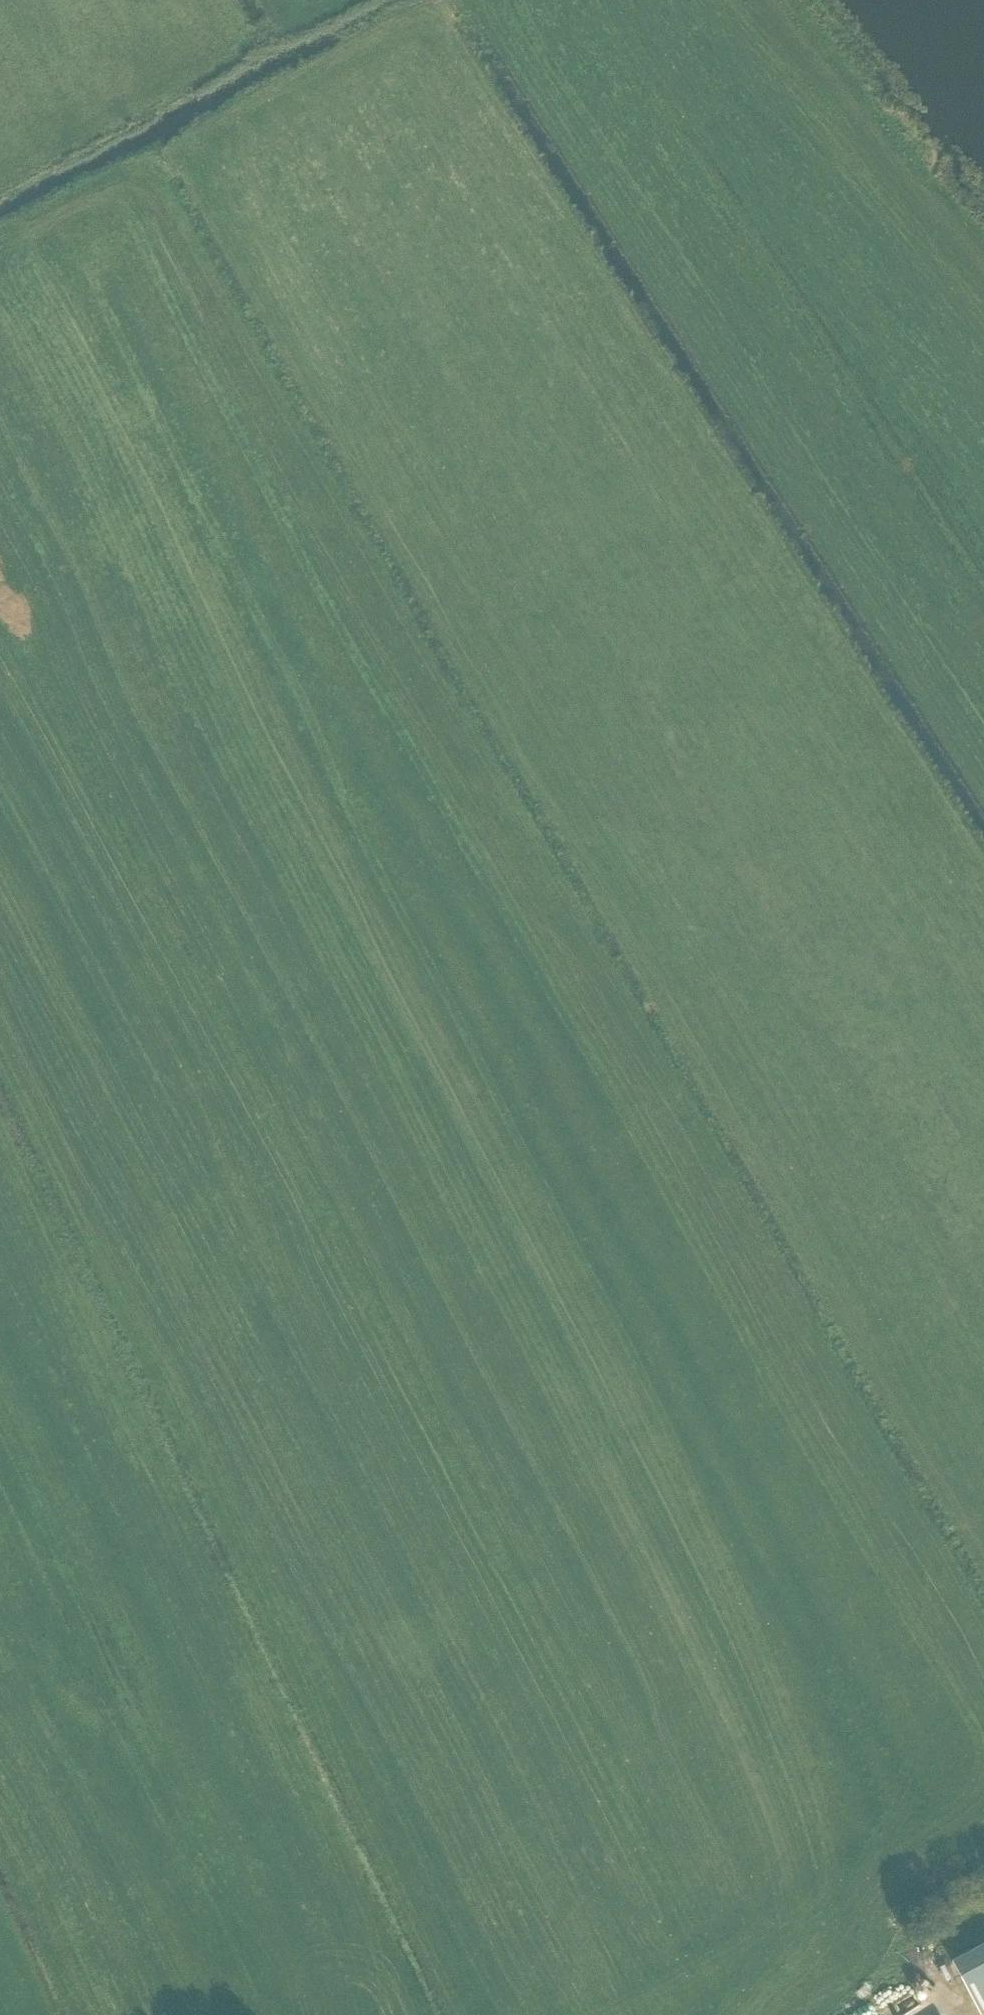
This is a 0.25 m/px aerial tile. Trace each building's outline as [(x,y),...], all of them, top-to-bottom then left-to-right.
[(950,1962),(979,2014),(983,2011),(983,1943),(950,1962)]
